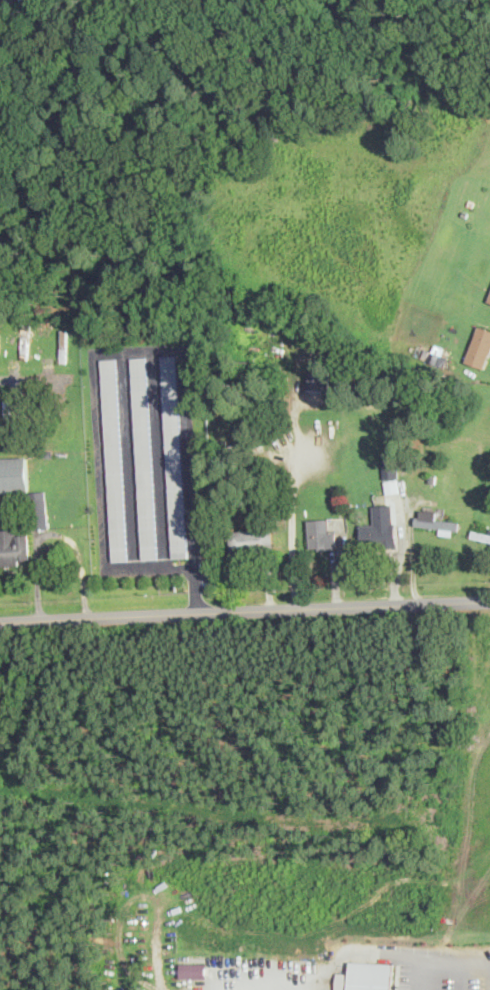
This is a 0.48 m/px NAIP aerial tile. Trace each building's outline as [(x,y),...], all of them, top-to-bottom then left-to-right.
[(478,325),(465,361),(484,368),(489,351),(489,329),(478,325)] [(162,355),(171,557),(187,556),(178,354),(162,355)] [(157,558),(148,356),(132,356),(141,559),(157,558)] [(110,560),(127,560),(119,357),(103,358),(110,560)] [(330,373),(307,370),(306,387),(330,389),(330,373)] [(5,432),(14,433),(13,400),(5,399),(5,432)] [(29,491),(28,457),(0,458),(0,492),(29,491)] [(384,461),(384,491),(398,491),(398,461),(384,461)] [(49,528),(46,490),(29,492),(32,529),(49,528)] [(362,547),(396,546),(392,504),(372,505),(374,524),(361,524),(362,547)] [(458,532),(459,520),(438,519),(439,510),(417,508),(415,529),(458,532)] [(328,519),(306,520),(308,549),(337,548),(336,529),(329,530),(328,519)] [(474,522),(471,540),(489,543),(489,525),(474,522)] [(29,564),(28,533),(17,534),(17,528),(0,529),(0,565),(29,564)] [(231,530),(231,553),(272,553),(272,530),(231,530)] [(394,963),(393,989),(335,989),(336,971),(350,972),(350,960),(394,963)] [(206,963),(180,962),(180,977),(206,978),(206,963)]
